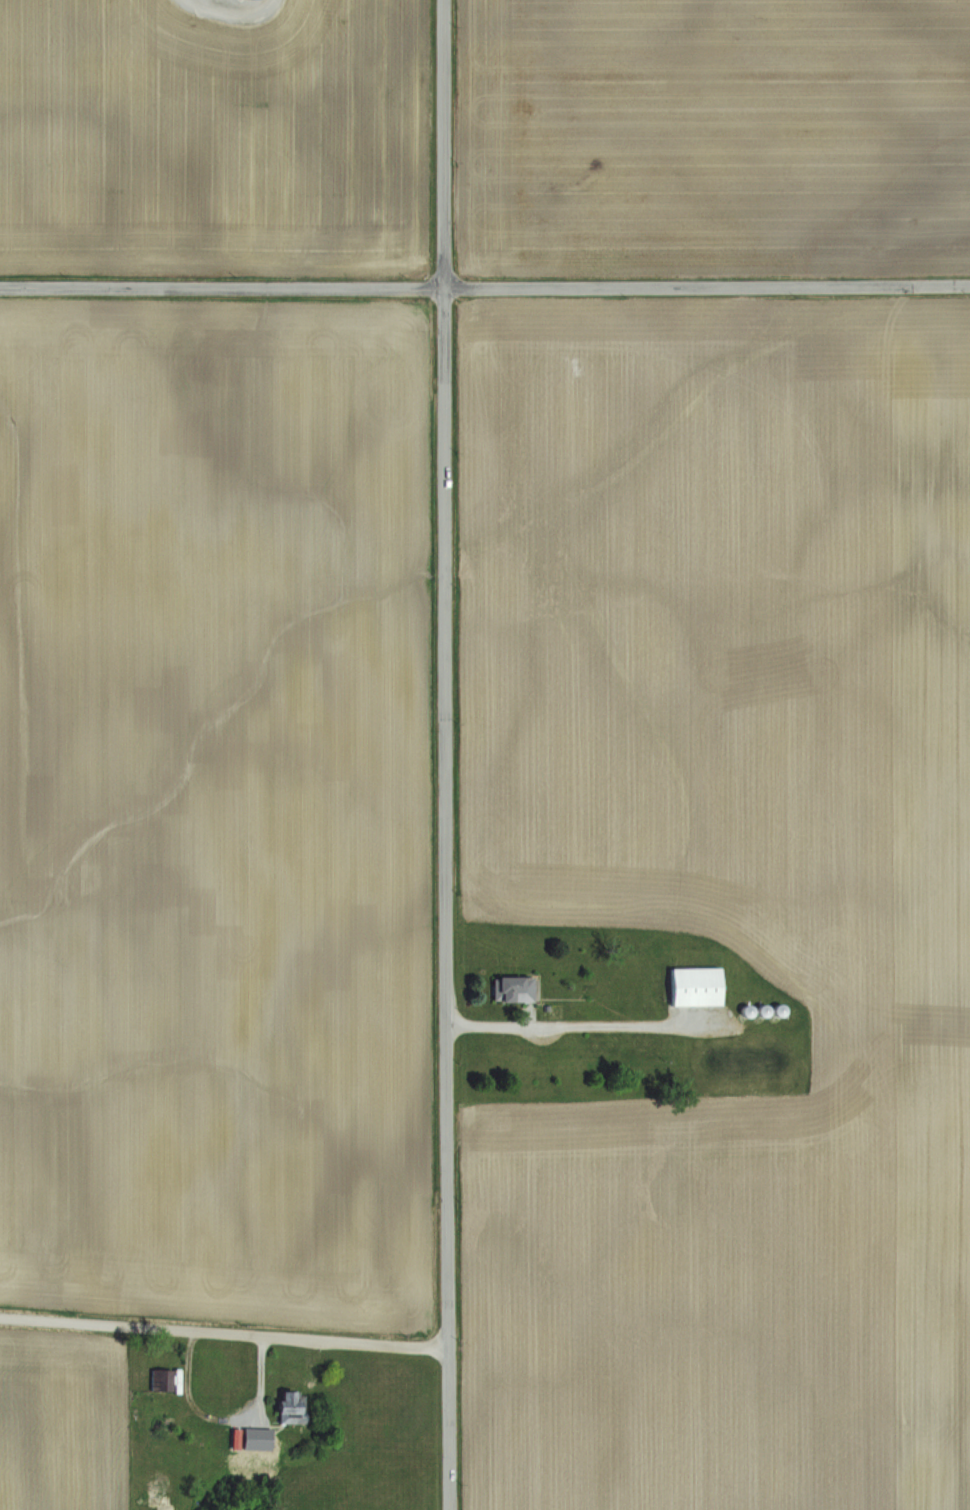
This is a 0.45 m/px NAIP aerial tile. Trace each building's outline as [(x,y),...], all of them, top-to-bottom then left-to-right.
[(727,1006),(727,968),(675,968),(676,1006),(727,1006)] [(537,1002),(537,978),(497,978),(497,1002),(537,1002)] [(153,1390),(179,1390),(179,1369),(153,1369),(153,1390)] [(310,1424),(310,1390),(284,1390),(284,1424),(310,1424)]
